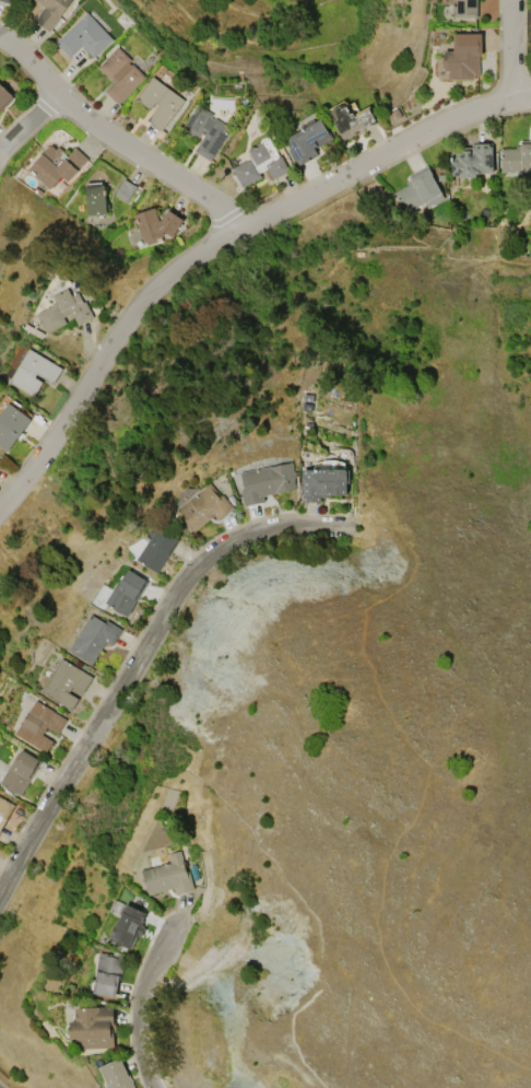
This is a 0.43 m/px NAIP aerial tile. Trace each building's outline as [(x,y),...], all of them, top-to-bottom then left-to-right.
[(44,8),(34,0),(72,0),(59,16),(60,17),(48,32),(34,21),(44,8)] [(452,17),(452,0),(475,0),(476,17),(452,17)] [(55,43),(86,12),(113,39),(93,58),(82,46),(70,58),(55,43)] [(452,34),(481,34),(482,56),(479,56),(479,75),(473,75),(473,80),(447,81),(447,72),(444,72),(444,51),(452,51),(452,34)] [(97,67),(117,47),(131,60),(129,62),(130,65),(131,63),(144,77),(117,104),(104,91),(118,78),(116,75),(110,80),(97,67)] [(135,100),(152,77),(184,100),(161,131),(146,121),(157,105),(155,103),(150,110),(135,100)] [(13,96),(0,111),(0,84),(13,96)] [(181,129),(198,104),(213,114),(211,117),(213,119),(214,117),(231,127),(209,161),(193,151),(203,134),(201,132),(198,139),(181,129)] [(355,117),(369,109),(375,120),(370,122),(371,125),(367,127),(366,126),(354,132),(355,133),(343,140),(329,113),(340,106),(342,109),(346,106),(351,114),(353,113),(355,117)] [(320,118),(329,134),(330,133),(333,141),(316,150),(318,155),(296,166),(288,151),(288,150),(283,139),(285,138),(282,131),(294,125),(297,130),(320,118)] [(260,176),(241,187),(231,168),(247,160),(246,157),(249,155),(247,150),(260,142),(259,140),(268,134),(287,171),(272,179),(267,168),(258,174),(260,176)] [(493,173),(475,174),(476,177),(459,178),(459,175),(452,176),(451,152),(458,152),(459,156),(462,156),(462,151),(470,151),(470,156),(475,156),(475,154),(472,155),(471,148),(474,148),(474,144),(488,143),(488,147),(492,147),(493,173)] [(519,144),(530,144),(530,173),(499,174),(499,161),(500,161),(500,157),(499,157),(499,149),(516,149),(516,147),(519,147),(519,144)] [(49,188),(27,169),(42,153),(43,153),(50,145),(55,150),(57,148),(59,149),(59,148),(66,153),(64,154),(67,156),(74,148),(87,159),(68,182),(60,175),(49,188)] [(427,165),(433,175),(432,175),(444,198),(425,208),(423,203),(404,213),(397,199),(396,200),(392,194),(406,186),(404,183),(409,180),(408,176),(427,165)] [(127,201),(114,195),(123,178),(135,186),(127,201)] [(87,217),(84,186),(104,184),(107,214),(87,217)] [(154,208),(158,220),(161,220),(168,209),(182,220),(170,237),(163,232),(164,235),(160,237),(161,239),(146,245),(145,242),(144,243),(134,214),(154,208)] [(93,317),(79,325),(72,312),(62,317),(66,324),(47,332),(37,313),(54,305),(52,303),(56,302),(54,295),(68,289),(71,295),(78,292),(83,303),(85,302),(93,317)] [(30,349),(61,368),(52,384),(36,374),(34,376),(43,382),(33,397),(9,382),(30,349)] [(7,452),(0,447),(0,401),(4,395),(22,408),(21,409),(27,414),(26,416),(31,419),(20,433),(19,433),(16,436),(17,436),(7,452)] [(240,472),(292,463),(294,477),(293,477),(295,489),(262,495),(263,502),(244,506),(240,490),(244,489),(240,472)] [(300,469),(346,469),(346,495),(321,495),(321,503),(300,503),(300,469)] [(176,512),(210,483),(221,495),(222,494),(233,507),(219,520),(213,515),(193,533),(176,512)] [(178,539),(156,572),(137,559),(157,526),(178,539)] [(148,582),(126,616),(104,601),(115,585),(117,587),(127,570),(148,582)] [(68,651),(90,615),(104,622),(106,619),(121,629),(111,646),(105,643),(92,665),(68,651)] [(40,691),(61,658),(69,663),(68,664),(70,665),(70,664),(92,677),(82,693),(71,687),(68,692),(79,699),(72,711),(40,691)] [(45,752),(14,734),(36,700),(67,720),(57,734),(46,726),(42,734),(52,741),(45,752)] [(20,796),(0,784),(0,780),(10,764),(11,765),(21,749),(39,761),(20,796)] [(14,805),(0,829),(0,796),(14,805)] [(141,870),(169,863),(167,853),(179,850),(186,873),(188,873),(192,889),(174,894),(173,888),(148,894),(141,870)] [(117,920),(118,920),(126,903),(148,914),(130,949),(108,938),(117,920)] [(99,952),(123,957),(116,998),(92,994),(93,991),(90,990),(91,980),(94,981),(99,952)] [(114,1048),(76,1049),(75,1039),(70,1039),(69,1021),(75,1021),(74,1008),(113,1006),(113,1021),(116,1021),(116,1031),(113,1031),(114,1048)] [(121,1057),(134,1087),(107,1087),(105,1084),(106,1084),(99,1067),(121,1057)]
